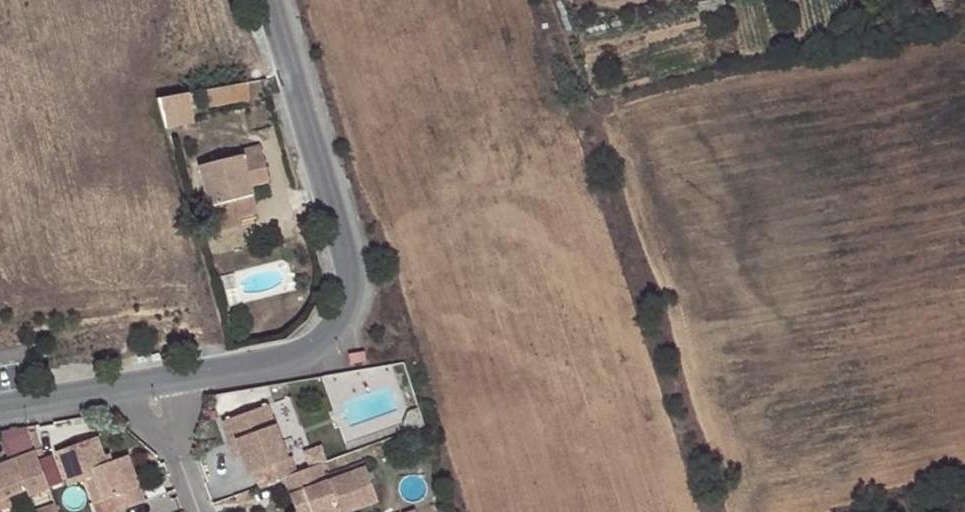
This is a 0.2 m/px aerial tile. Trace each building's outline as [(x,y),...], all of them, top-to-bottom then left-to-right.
[(250,101),(246,82),(205,89),(208,108),(250,101)] [(155,98),(164,130),(194,124),(189,93),(155,98)] [(257,213),(254,200),(250,186),(269,180),(259,143),(239,149),(241,155),(197,166),(216,232),(241,226),(240,218),(257,213)] [(250,186),(254,200),(273,195),(269,180),(250,186)] [(251,478),(256,491),(281,482),(295,476),(289,462),(284,463),(263,410),(219,426),(227,448),(234,447),(239,463),(245,480),(251,478)] [(27,424),(1,429),(6,453),(32,447),(27,424)] [(117,511),(142,503),(126,456),(108,464),(106,457),(101,458),(93,439),(53,454),(66,489),(83,481),(92,477),(102,502),(112,499),(117,511)] [(233,464),(239,463),(234,447),(227,448),(233,464)] [(32,452),(0,464),(0,501),(8,499),(7,498),(23,492),(27,498),(47,490),(32,452)] [(333,482),(327,465),(320,467),(326,484),(333,482)] [(333,482),(326,484),(320,467),(295,476),(281,482),(292,511),(345,511),(333,482)] [(345,511),(359,511),(376,506),(363,472),(333,482),(345,511)] [(92,477),(83,481),(93,505),(102,502),(92,477)] [(8,499),(0,501),(0,511),(11,507),(8,499)] [(36,511),(60,511),(56,502),(35,508),(36,511)]
